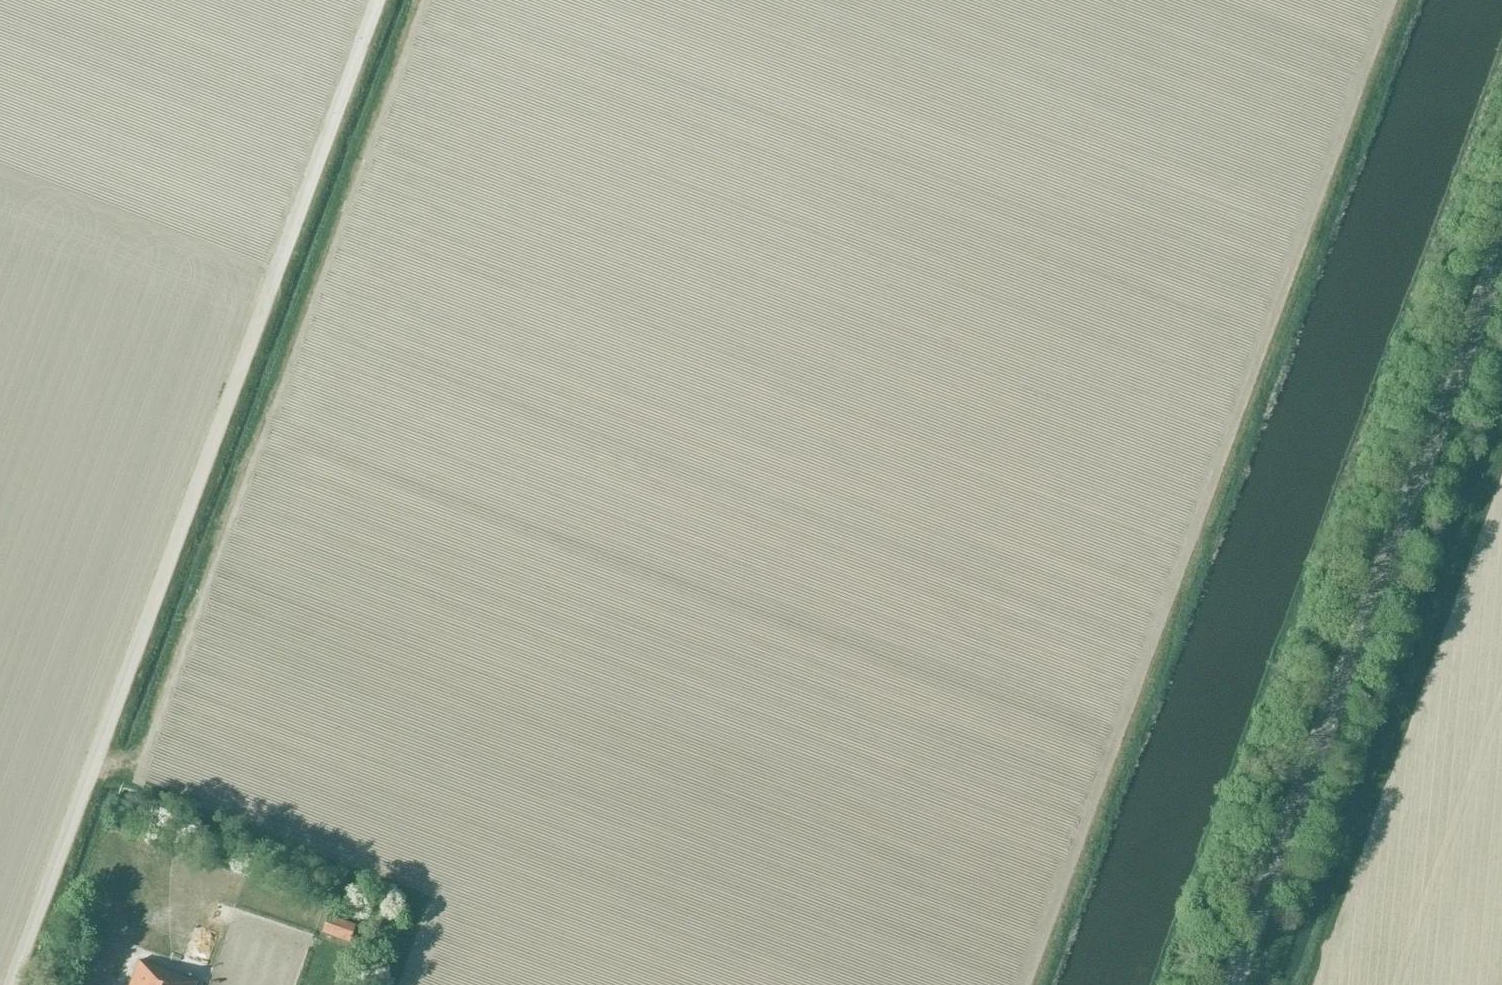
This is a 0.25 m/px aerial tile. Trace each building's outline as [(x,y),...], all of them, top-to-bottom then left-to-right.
[(357,924),(330,914),(323,932),(351,942),(357,924)] [(198,982),(138,959),(129,984),(197,984),(198,982)]
